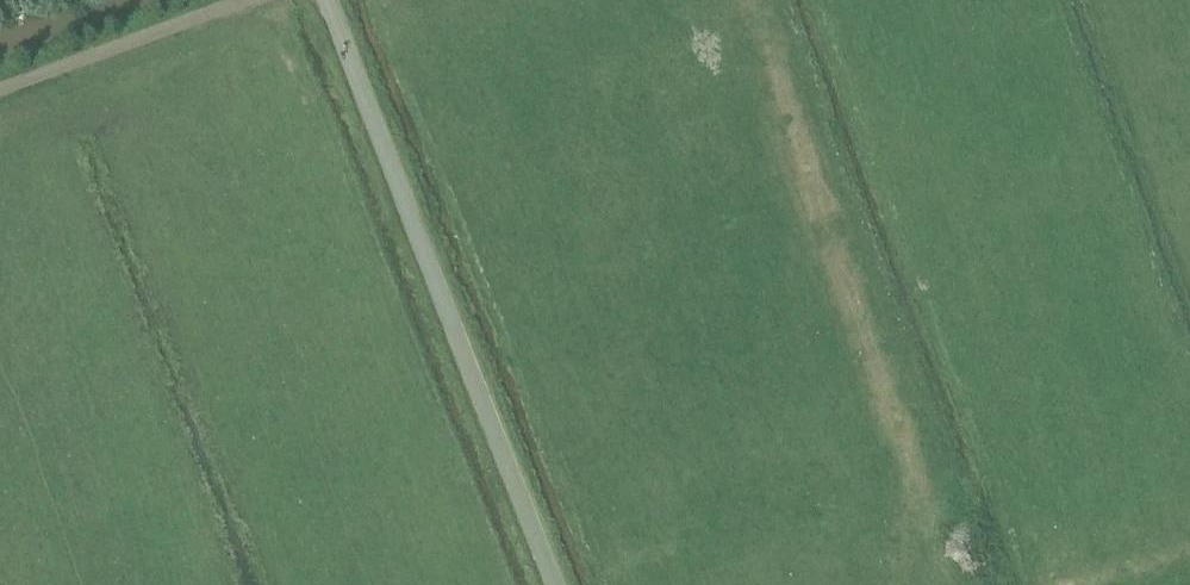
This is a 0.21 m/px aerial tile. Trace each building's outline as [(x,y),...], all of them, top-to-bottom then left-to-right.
[(21,2),(20,0),(0,0),(0,10),(21,2)]
